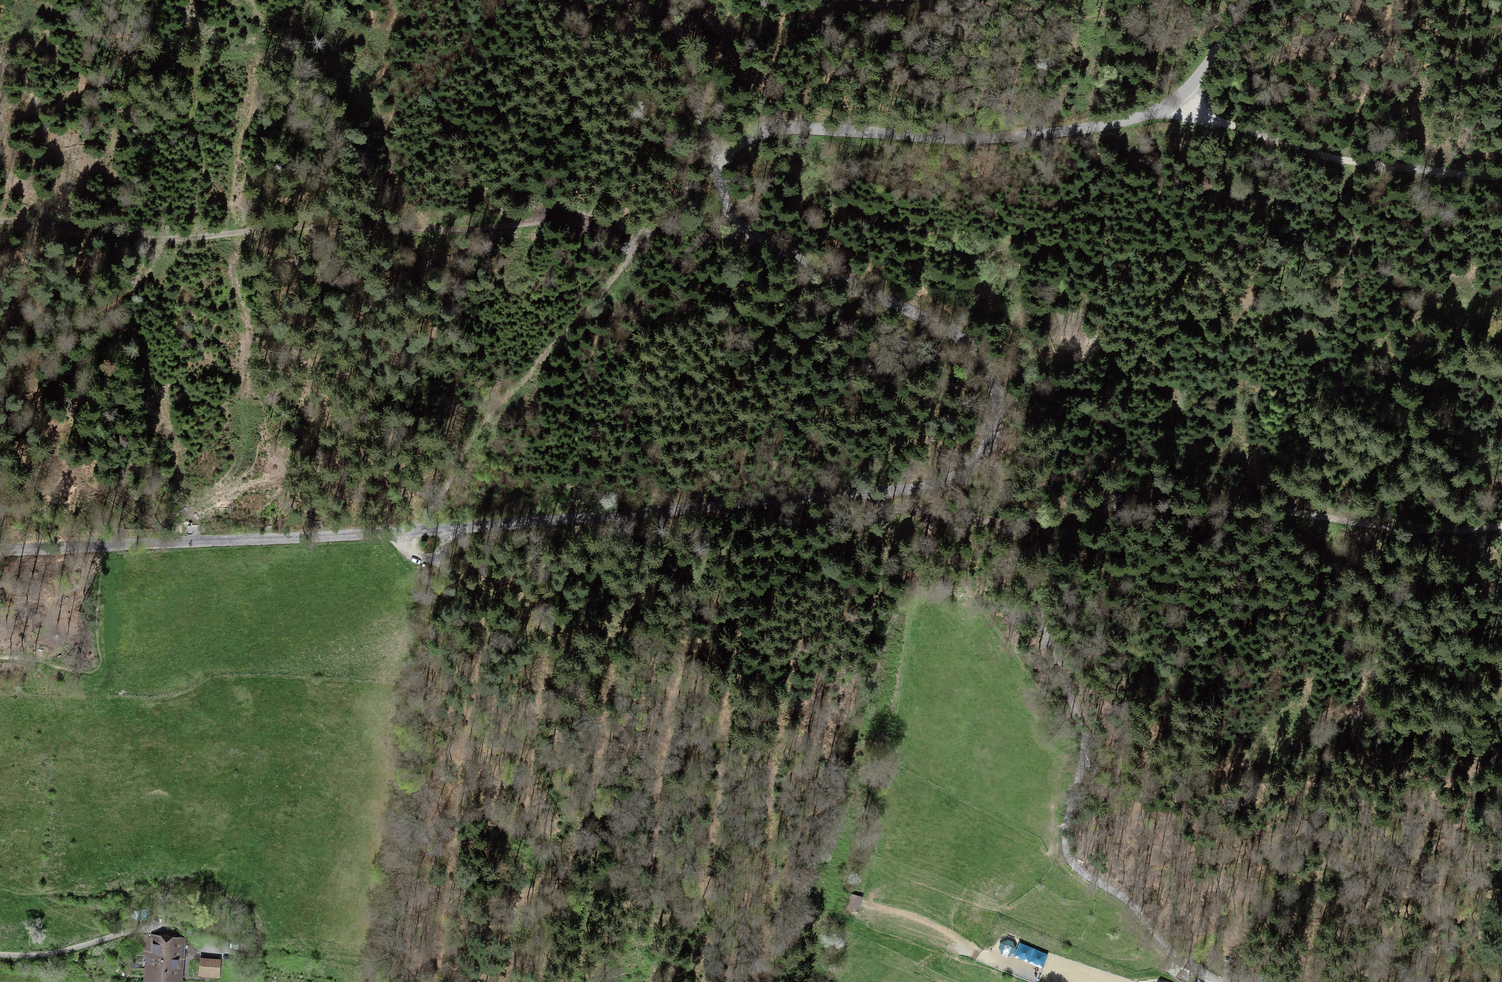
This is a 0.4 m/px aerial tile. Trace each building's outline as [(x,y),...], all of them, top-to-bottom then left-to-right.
[(154,945),(151,975),(175,978),(179,936),(152,934),(152,937),(145,936),(145,944),(154,945)] [(199,973),(219,975),(220,961),(200,959),(199,973)]
